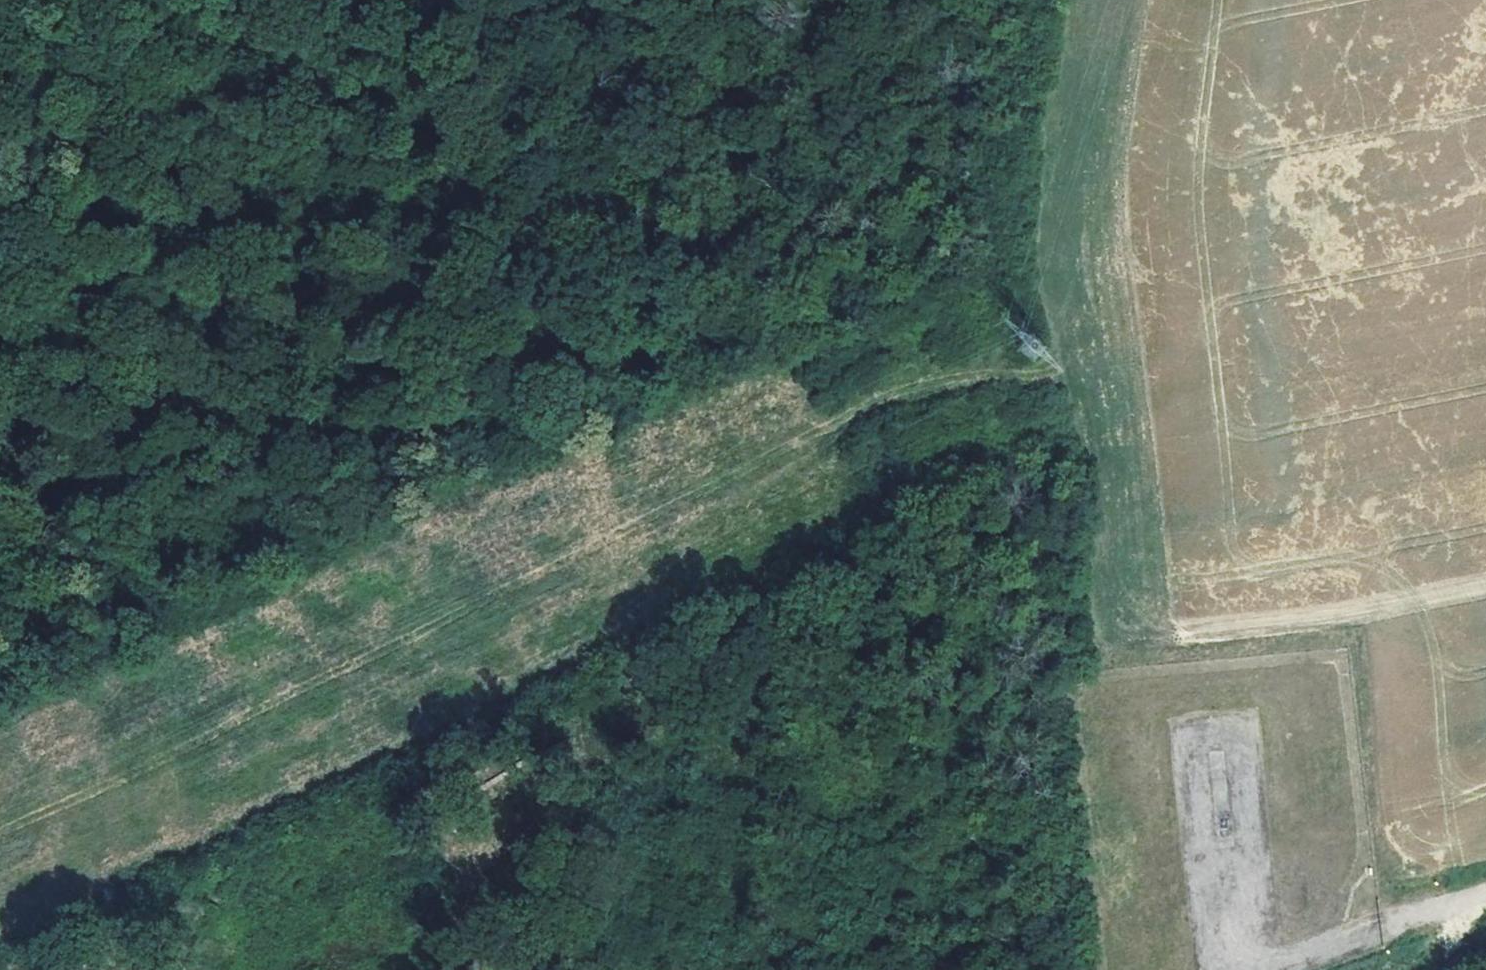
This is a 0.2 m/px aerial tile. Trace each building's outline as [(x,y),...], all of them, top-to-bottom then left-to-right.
[(483,783),(488,794),(509,785),(503,773),(483,783)]
